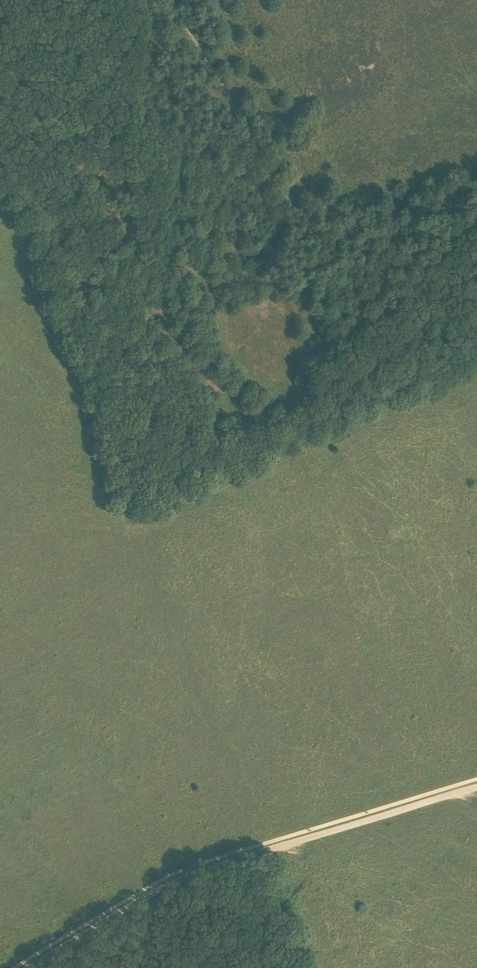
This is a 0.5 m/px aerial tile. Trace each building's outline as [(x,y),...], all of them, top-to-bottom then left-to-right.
[(122,213),(126,222),(133,219),(129,209),(122,213)]
